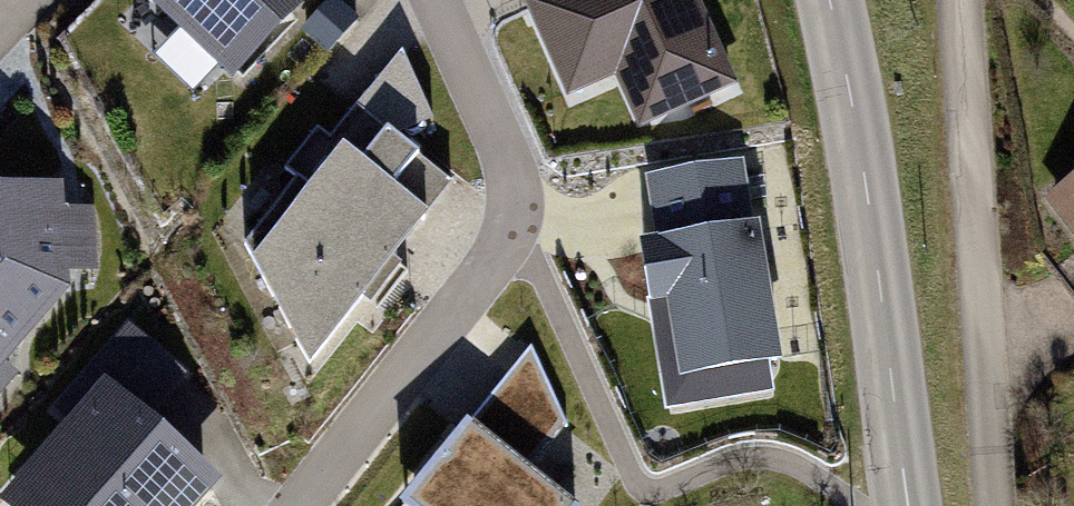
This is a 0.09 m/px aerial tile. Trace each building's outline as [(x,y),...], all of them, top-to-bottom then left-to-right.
[(232,92),(318,0),(134,0),(232,92)] [(522,3),(568,102),(618,78),(644,133),(741,87),(700,0),(529,0),(522,3)] [(0,194),(0,401),(150,236),(46,143),(0,194)] [(344,152),(253,270),(312,386),(437,222),(344,152)] [(1065,198),(1073,210),(1073,191),(1065,198)] [(761,230),(640,248),(650,312),(670,309),(682,390),(782,375),(761,230)] [(404,505),(564,505),(524,475),(560,427),(528,345),(404,505)] [(1,505),(212,505),(225,491),(107,387),(1,505)]
